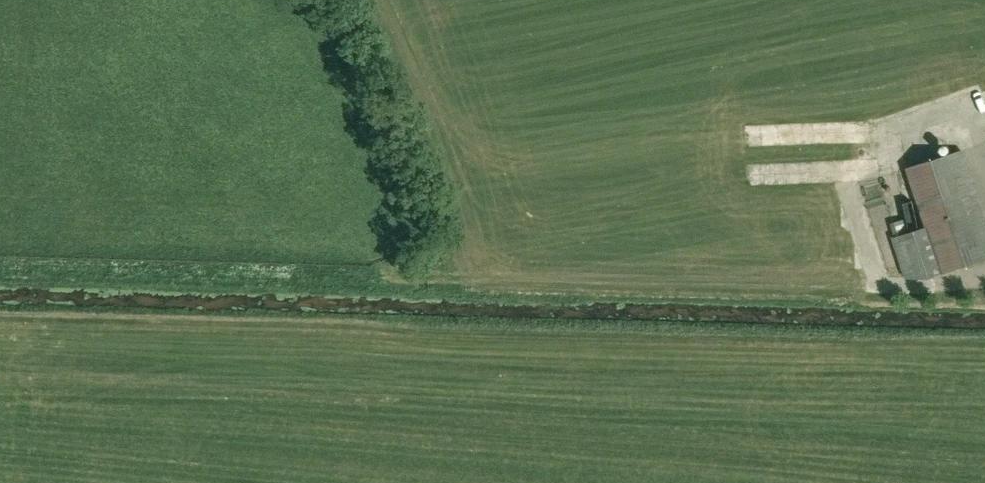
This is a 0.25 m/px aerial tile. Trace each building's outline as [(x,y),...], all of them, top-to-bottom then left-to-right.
[(925,278),(984,259),(984,216),(963,149),(906,168),(925,226),(891,237),(904,278),(925,278)]
